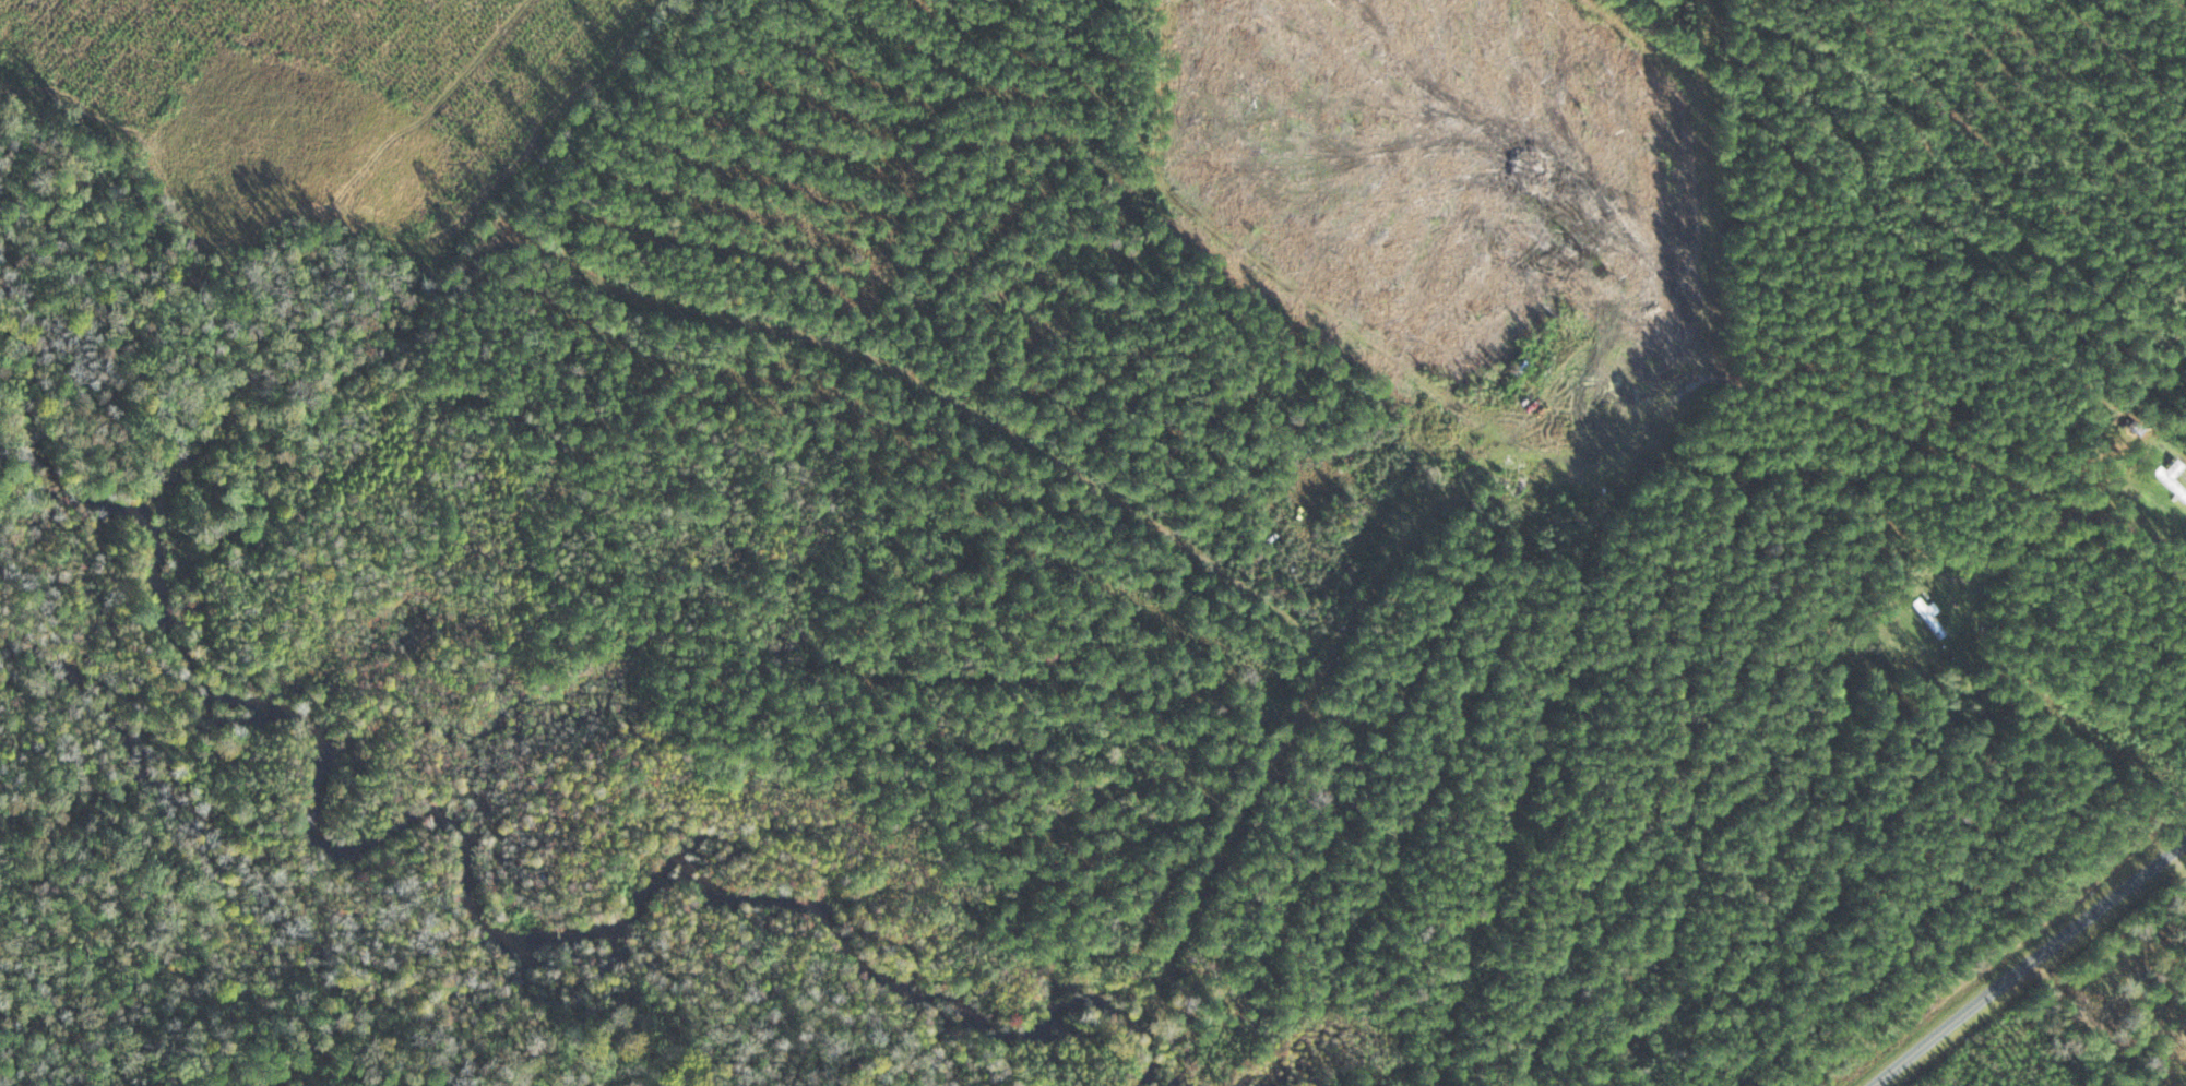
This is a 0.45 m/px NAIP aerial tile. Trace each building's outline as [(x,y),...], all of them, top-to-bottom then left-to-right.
[(2175,460),(2164,471),(2159,466),(2152,473),(2184,506),(2185,504),(2185,491),(2173,479),(2184,468),(2175,460)]
